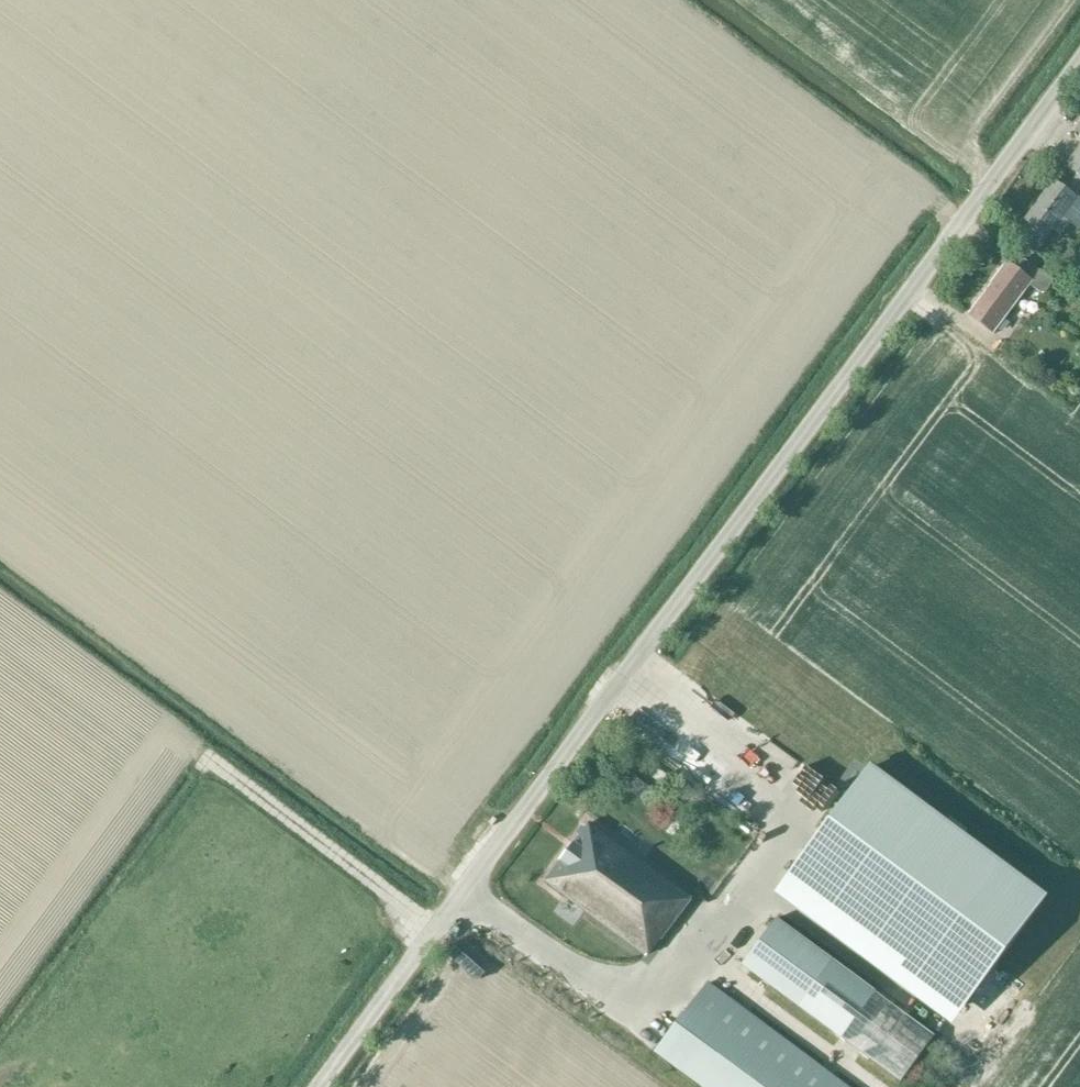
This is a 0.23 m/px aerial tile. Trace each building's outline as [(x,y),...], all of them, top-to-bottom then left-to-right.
[(1065,166),(1078,175),(1067,189),(1054,179),(1024,220),(1048,238),(1057,228),(1063,233),(1079,211),(1079,200),(1078,198),(1079,196),(1079,144),(1065,166)] [(1023,258),(1015,267),(1007,261),(968,316),(993,334),(1030,286),(1043,296),(1054,281),(1023,258)] [(1006,952),(1046,898),(869,767),(829,822),(789,876),(965,1006),(1006,952)] [(693,899),(589,822),(586,825),(581,825),(574,835),(577,837),(544,883),(645,957),(660,940),(661,942),(693,899)] [(777,919),(742,966),(901,1083),(935,1037),(777,919)] [(708,982),(654,1056),(696,1086),(848,1086),(708,982)]
